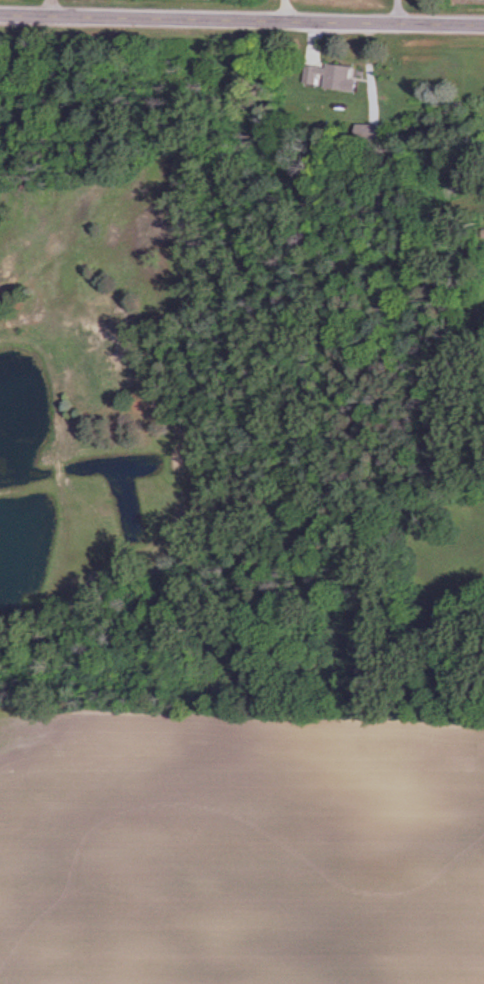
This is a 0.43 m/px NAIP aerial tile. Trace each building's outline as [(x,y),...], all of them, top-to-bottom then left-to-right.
[(307,87),(355,90),(356,67),(309,63),(307,87)] [(385,126),(361,126),(361,140),(385,140),(385,126)]
